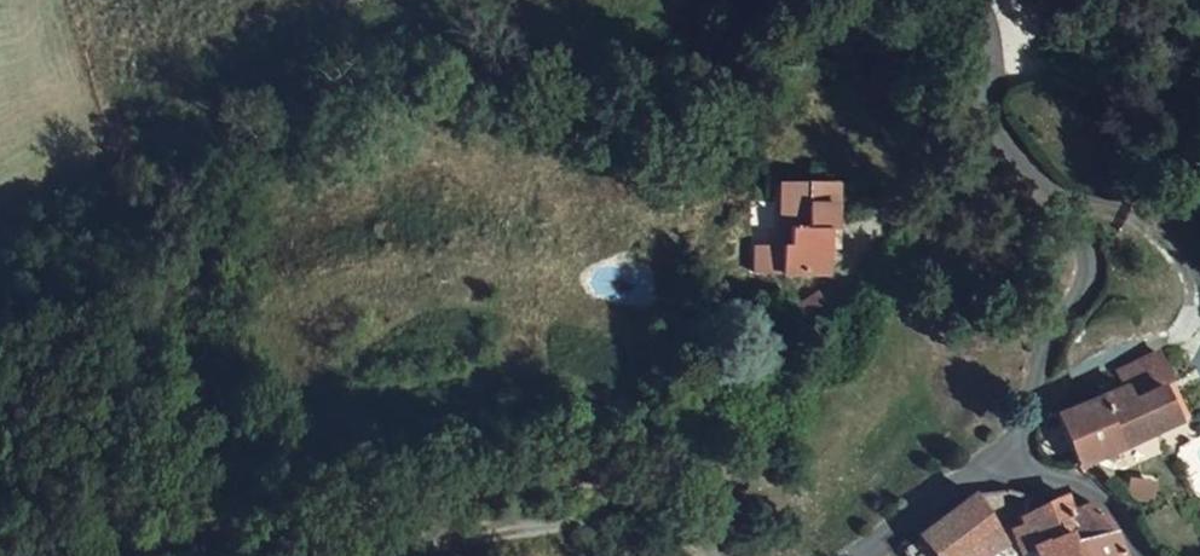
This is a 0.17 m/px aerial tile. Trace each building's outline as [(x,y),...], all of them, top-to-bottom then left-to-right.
[(842,178),(786,181),(786,239),(760,241),(759,274),(835,270),(834,227),(841,227),(842,178)] [(1117,365),(1129,392),(1134,404),(1167,387),(1178,382),(1158,344),(1117,365)] [(1066,423),(1084,468),(1184,422),(1167,387),(1134,404),(1129,392),(1066,423)] [(928,535),(942,555),(966,555),(1004,529),(978,491),(966,497),(924,529),(928,535)] [(1025,514),(1008,525),(1024,555),(1122,555),(1108,525),(1088,501),(1066,510),(1054,495),(1025,514)] [(912,546),(920,555),(942,555),(928,535),(912,546)]
